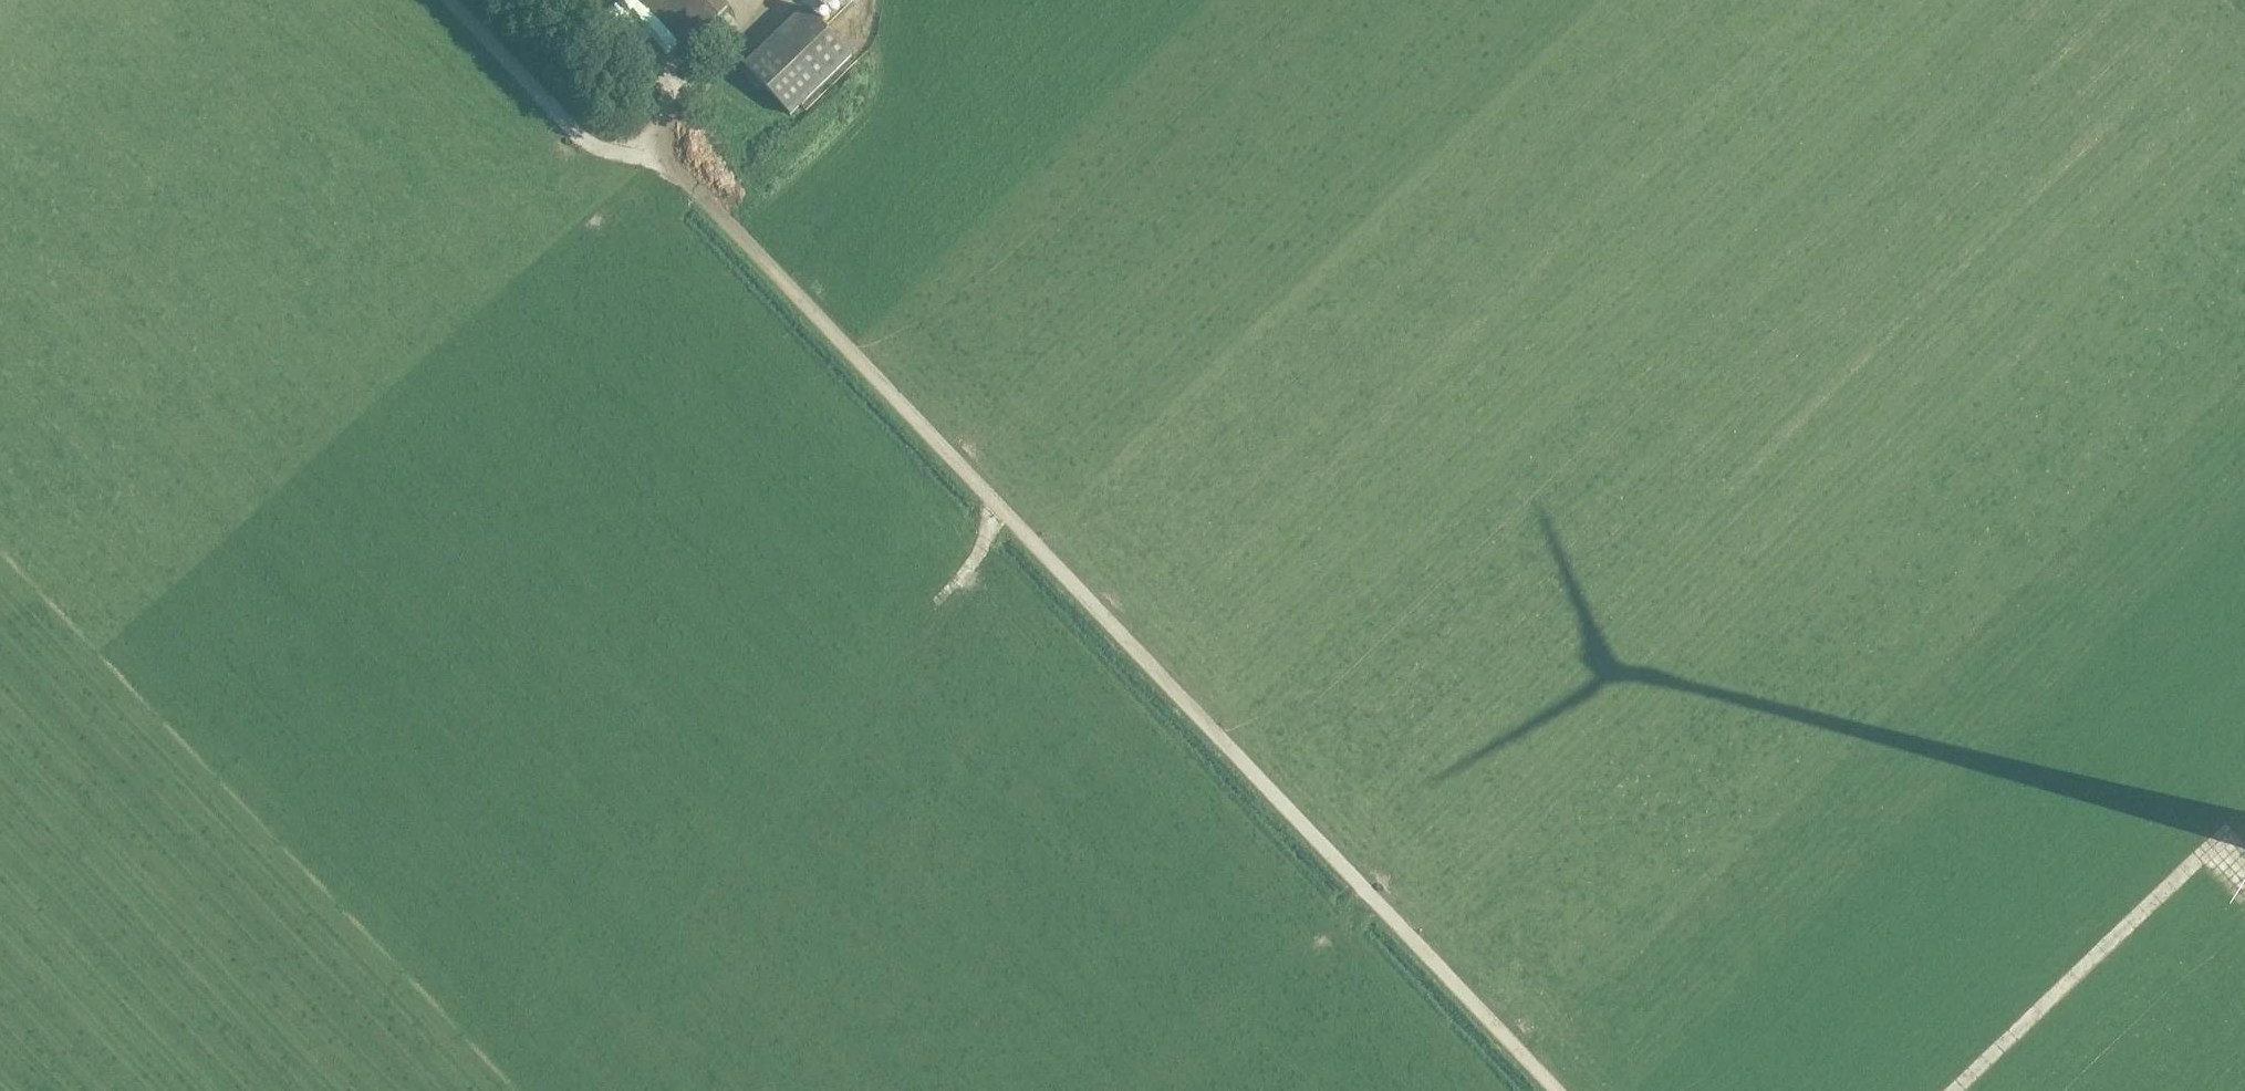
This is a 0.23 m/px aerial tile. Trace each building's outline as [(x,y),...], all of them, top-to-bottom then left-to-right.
[(711,0),(637,0),(672,38),(712,1),(711,0)] [(777,109),(842,53),(818,25),(812,31),(791,6),(732,57),(777,109)]
